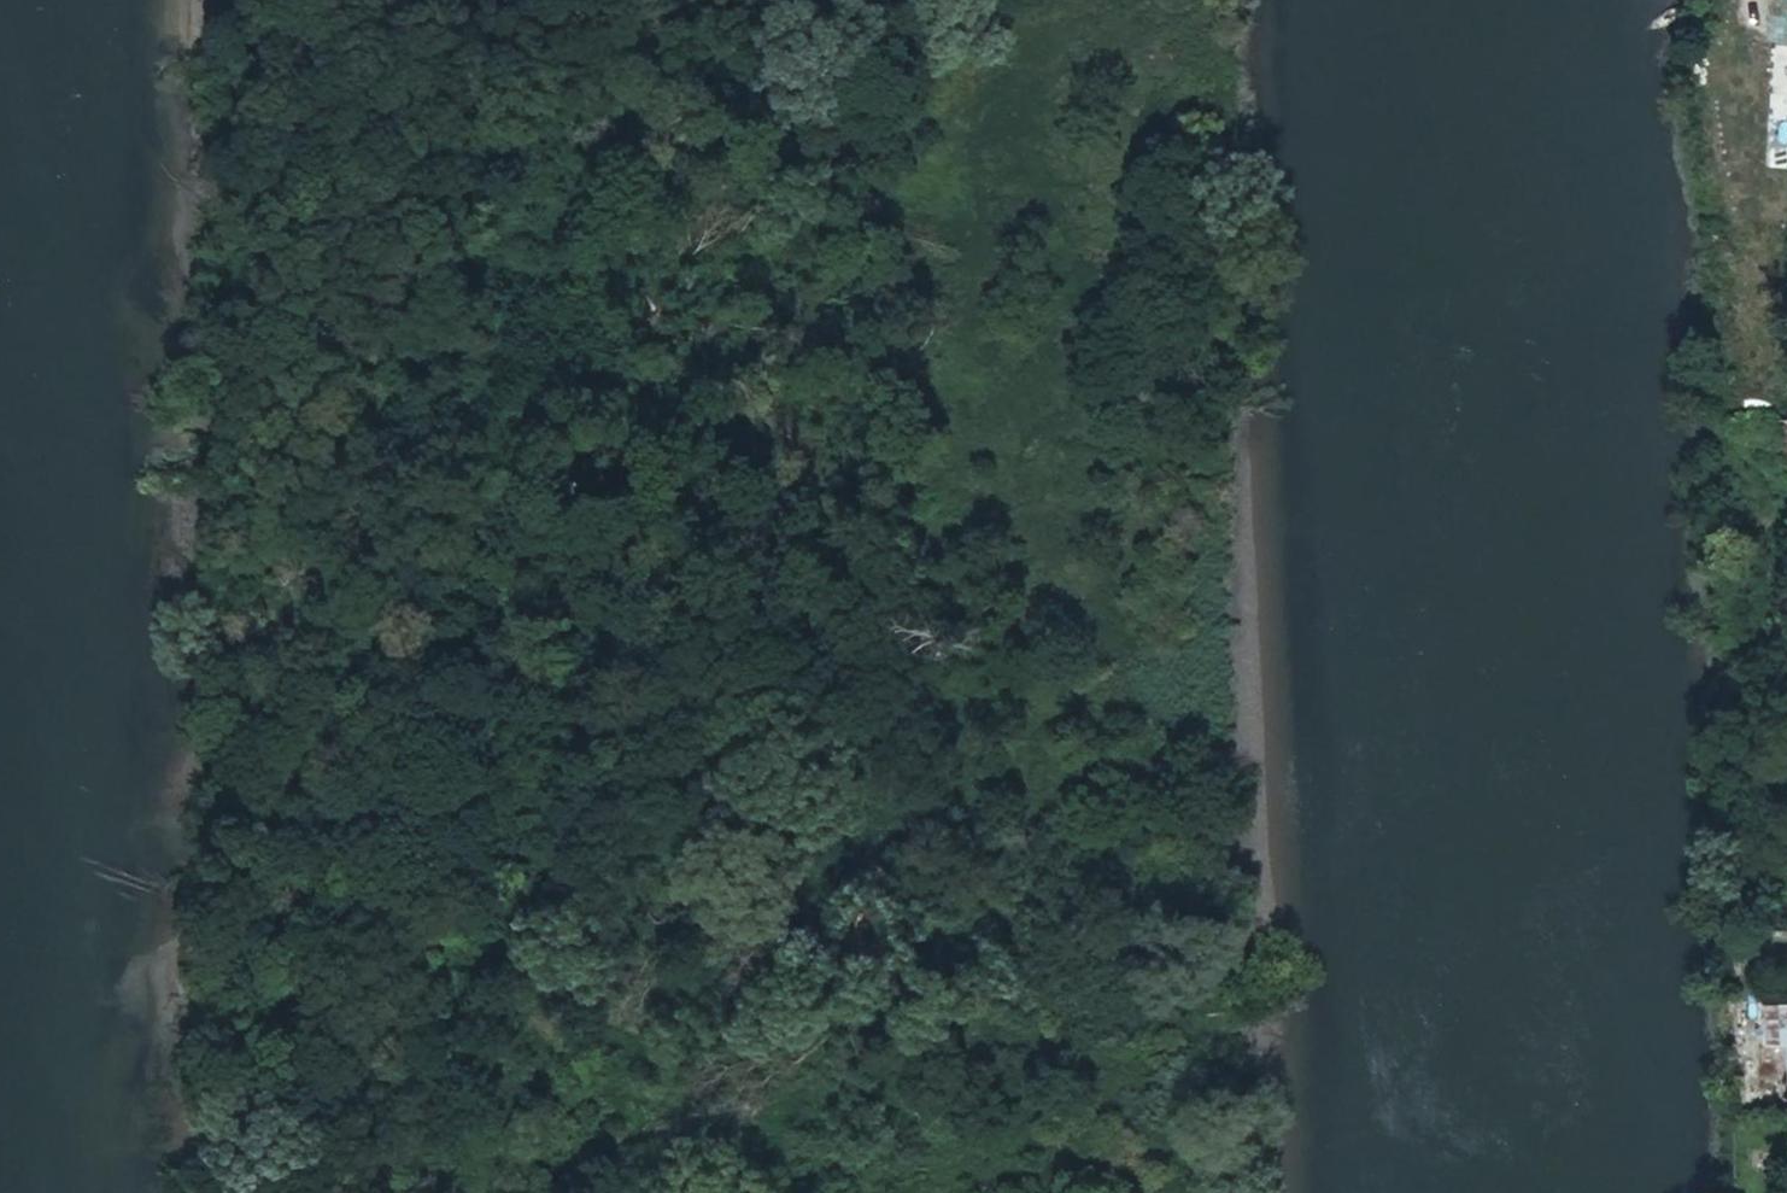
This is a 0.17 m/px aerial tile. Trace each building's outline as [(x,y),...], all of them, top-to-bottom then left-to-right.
[(1780,122),(1786,123),(1786,64),(1783,64),(1783,88),(1772,88),(1771,111),(1782,111),(1780,122)] [(1750,1002),(1749,1046),(1777,1047),(1777,1072),(1786,1072),(1786,1002),(1750,1002)] [(1758,1184),(1757,1192),(1786,1192),(1786,1187),(1758,1184)]
